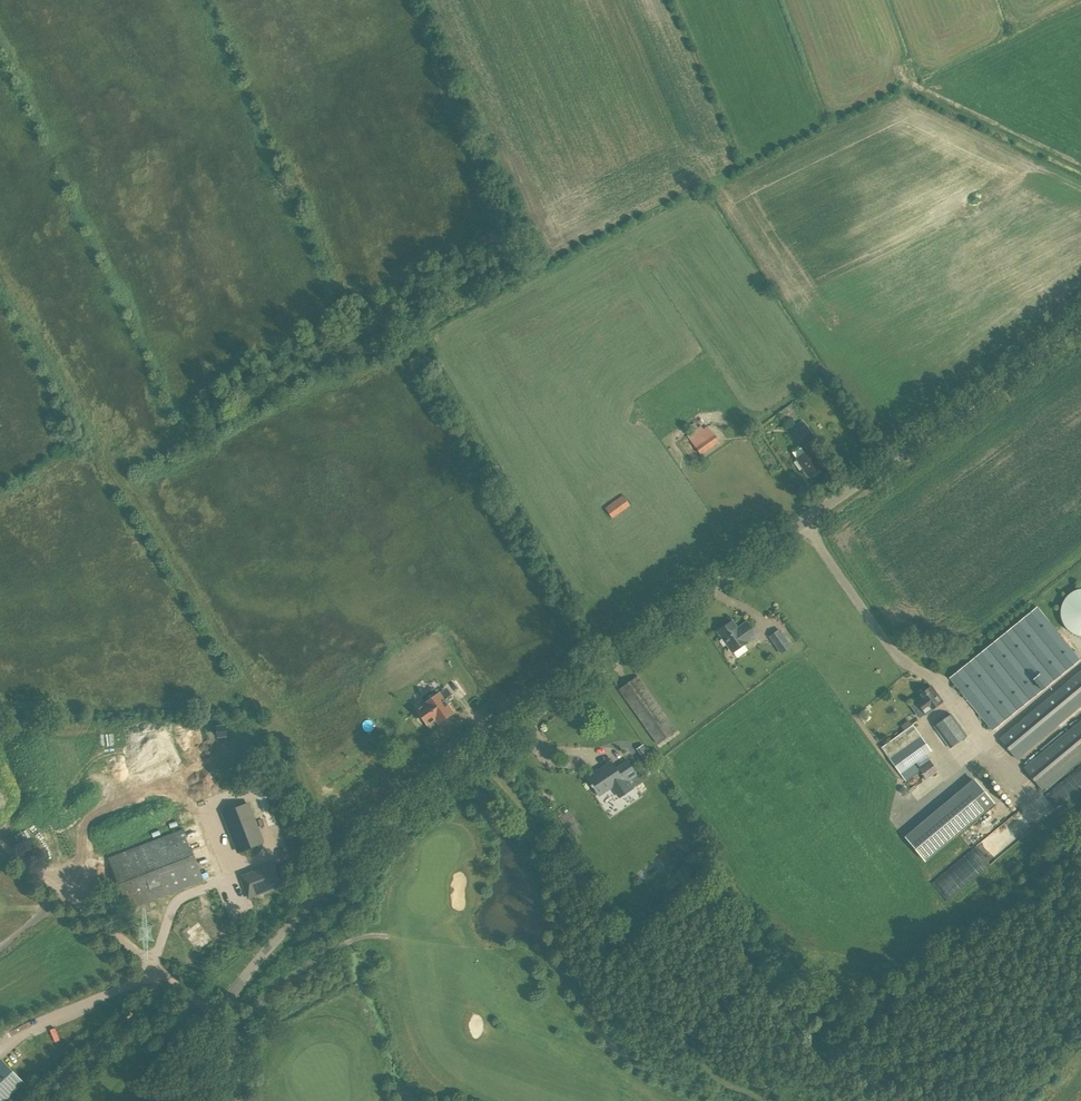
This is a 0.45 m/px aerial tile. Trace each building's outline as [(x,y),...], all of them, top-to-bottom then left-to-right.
[(786,414),(792,423),(803,416),(793,402),(778,413),(781,418),(786,414)] [(806,427),(801,420),(789,429),(794,436),(793,436),(801,446),(801,447),(800,447),(804,453),(796,459),(809,477),(822,468),(805,444),(814,438),(806,427)] [(700,454),(718,442),(707,426),(702,430),(700,427),(698,428),(694,423),(692,424),(693,426),(688,430),(691,434),(687,436),(700,454)] [(611,518),(630,506),(622,496),(605,508),(611,518)] [(992,730),(1079,660),(1037,607),(950,678),(992,730)] [(732,621),(717,632),(722,639),(721,640),(725,645),(726,644),(732,653),(747,642),(756,635),(746,622),(737,628),(732,621)] [(779,630),(769,637),(781,653),(791,646),(779,630)] [(1066,683),(999,739),(1016,759),(1080,706),(1080,671),(1066,683)] [(675,731),(637,677),(619,689),(657,743),(675,731)] [(426,704),(417,710),(427,724),(435,718),(439,722),(452,713),(443,700),(450,695),(445,689),(442,691),(438,686),(422,697),(426,704)] [(925,714),(942,702),(931,686),(921,693),(922,694),(915,699),(925,714)] [(950,747),(966,735),(950,713),(933,725),(950,747)] [(1024,768),(1027,772),(1043,790),(1080,758),(1080,720),(1024,768)] [(900,772),(915,762),(925,755),(931,751),(913,725),(882,746),(900,772)] [(224,727),(215,728),(216,741),(226,740),(224,727)] [(628,781),(637,775),(627,760),(615,768),(611,762),(611,763),(598,772),(597,769),(586,776),(592,784),(590,785),(592,787),(593,786),(599,795),(599,794),(611,785),(619,797),(633,788),(628,781)] [(919,768),(925,778),(936,770),(929,760),(919,768)] [(974,779),(956,793),(977,818),(994,803),(974,779)] [(925,861),(977,818),(956,793),(904,836),(925,861)] [(247,802),(222,811),(238,851),(262,841),(247,802)] [(573,824),(566,829),(572,837),(579,832),(573,824)] [(128,909),(207,879),(188,828),(109,858),(128,909)] [(668,858),(672,863),(679,864),(683,861),(685,851),(680,844),(674,843),(669,848),(668,858)] [(254,880),(252,874),(242,878),(249,897),(284,884),(277,865),(267,868),(269,874),(254,880)] [(22,1083),(1,1060),(0,1061),(0,1100),(4,1100),(22,1083)]
